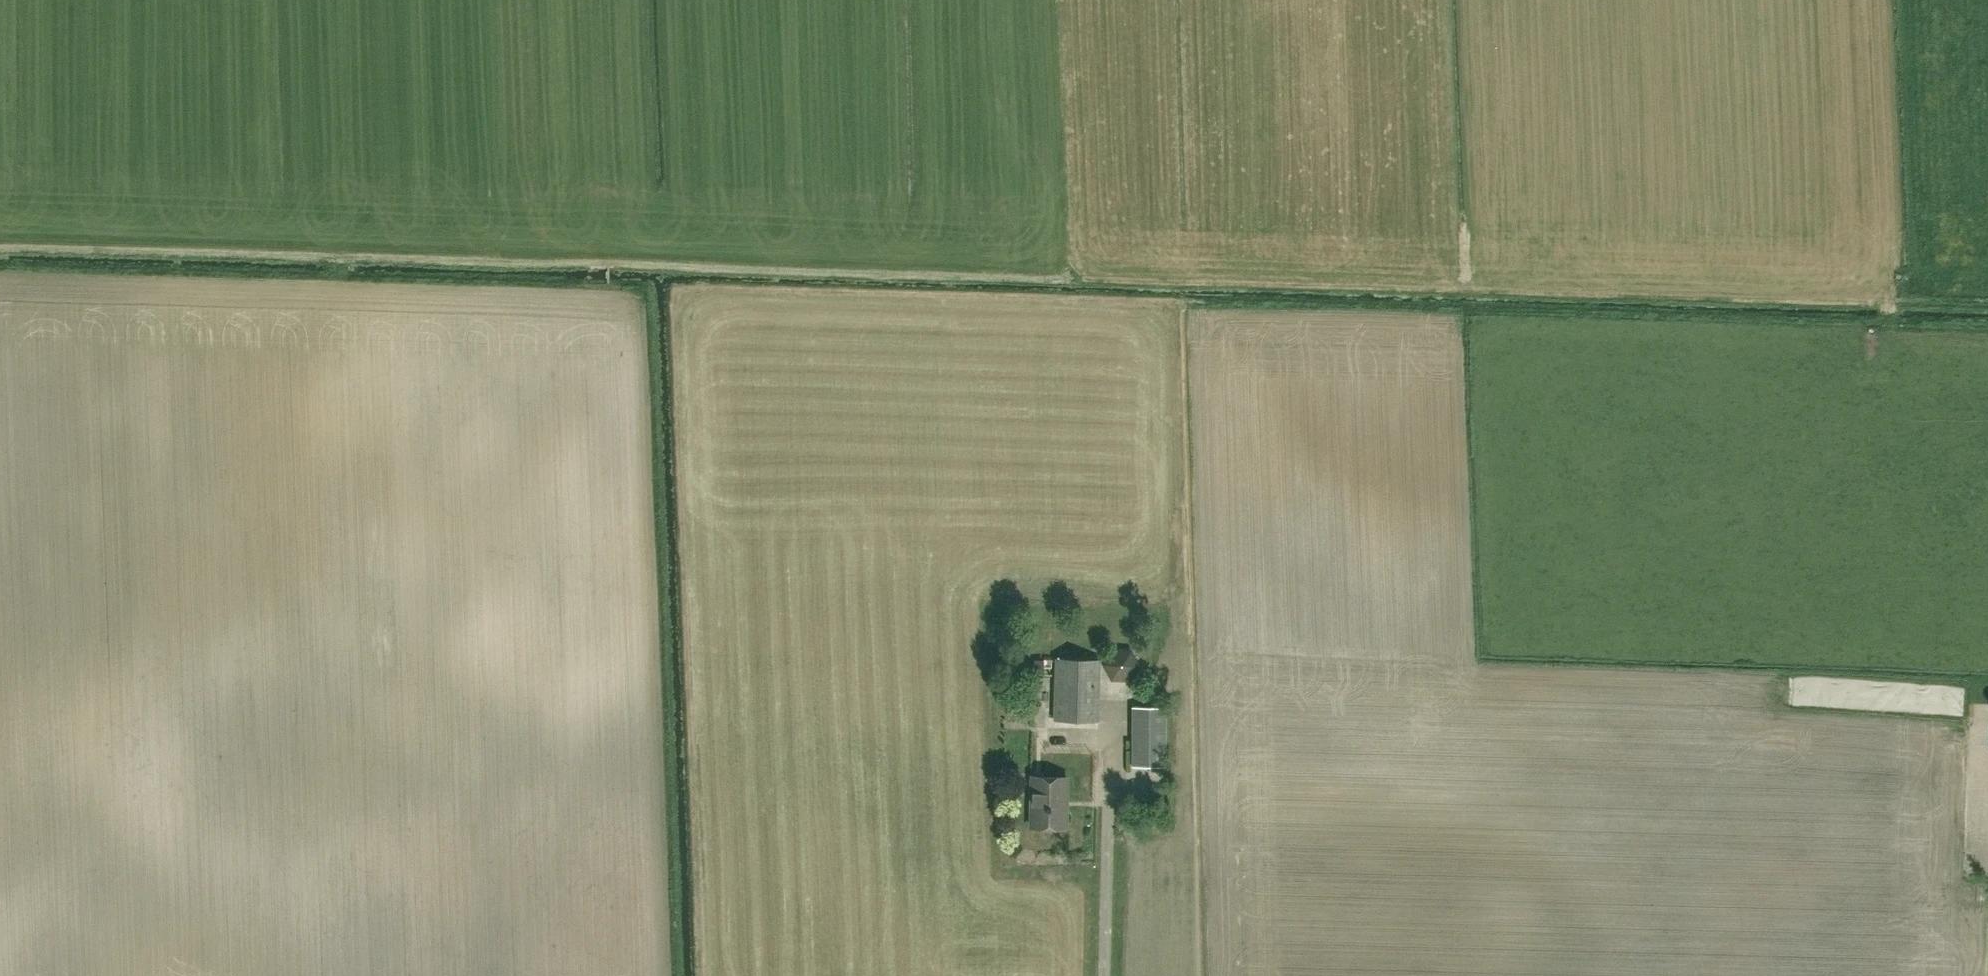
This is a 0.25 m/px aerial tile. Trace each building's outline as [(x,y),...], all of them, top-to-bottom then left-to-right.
[(1101,663),(1110,680),(1130,681),(1140,665),(1131,648),(1112,648),(1101,663)] [(1057,659),(1055,719),(1099,721),(1100,660),(1057,659)] [(1044,660),(1035,660),(1035,673),(1044,673),(1044,660)] [(1132,706),(1132,766),(1165,766),(1165,706),(1132,706)] [(1066,777),(1032,776),(1031,826),(1063,827),(1063,799),(1066,799),(1066,777)]
